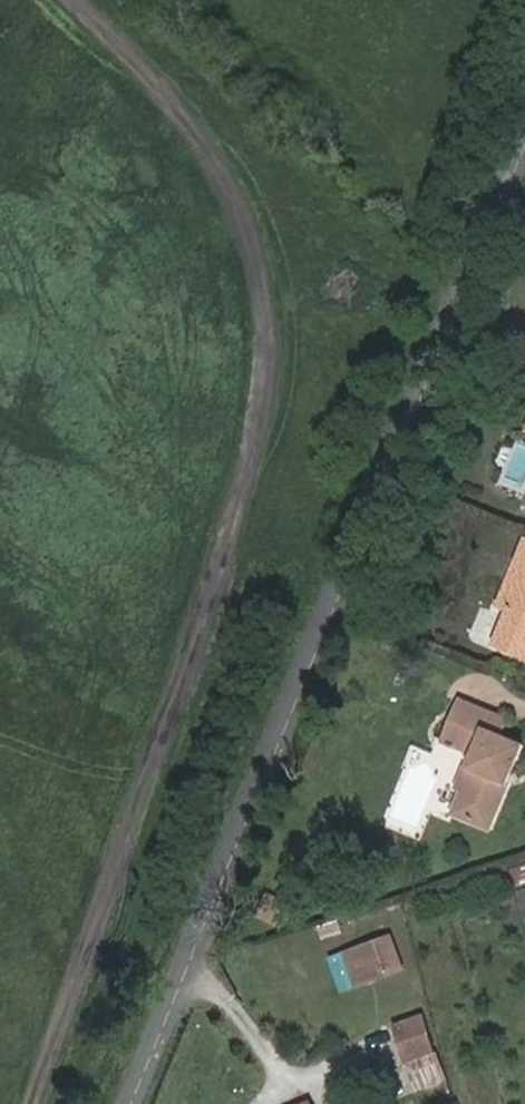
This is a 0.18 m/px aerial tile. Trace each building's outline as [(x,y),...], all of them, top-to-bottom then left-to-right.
[(524,351),(515,347),(512,357),(521,360),(524,351)] [(524,542),(499,607),(509,611),(495,644),(524,657),(524,542)] [(522,745),(497,735),(481,729),(489,714),(456,701),(441,741),(471,754),(465,768),(464,769),(476,774),(469,790),(463,787),(463,789),(453,815),(488,831),(506,786),(501,783),(506,770),(511,772),(522,745)] [(481,729),(497,735),(504,720),(489,714),(481,729)] [(454,786),(463,789),(463,787),(469,790),(476,774),(464,769),(465,768),(462,766),(454,786)] [(506,786),(511,772),(506,770),(501,783),(506,786)] [(513,870),(519,886),(524,884),(524,865),(513,870)] [(393,935),(328,956),(340,994),(405,973),(393,935)] [(396,1026),(406,1060),(431,1052),(422,1018),(396,1026)]
